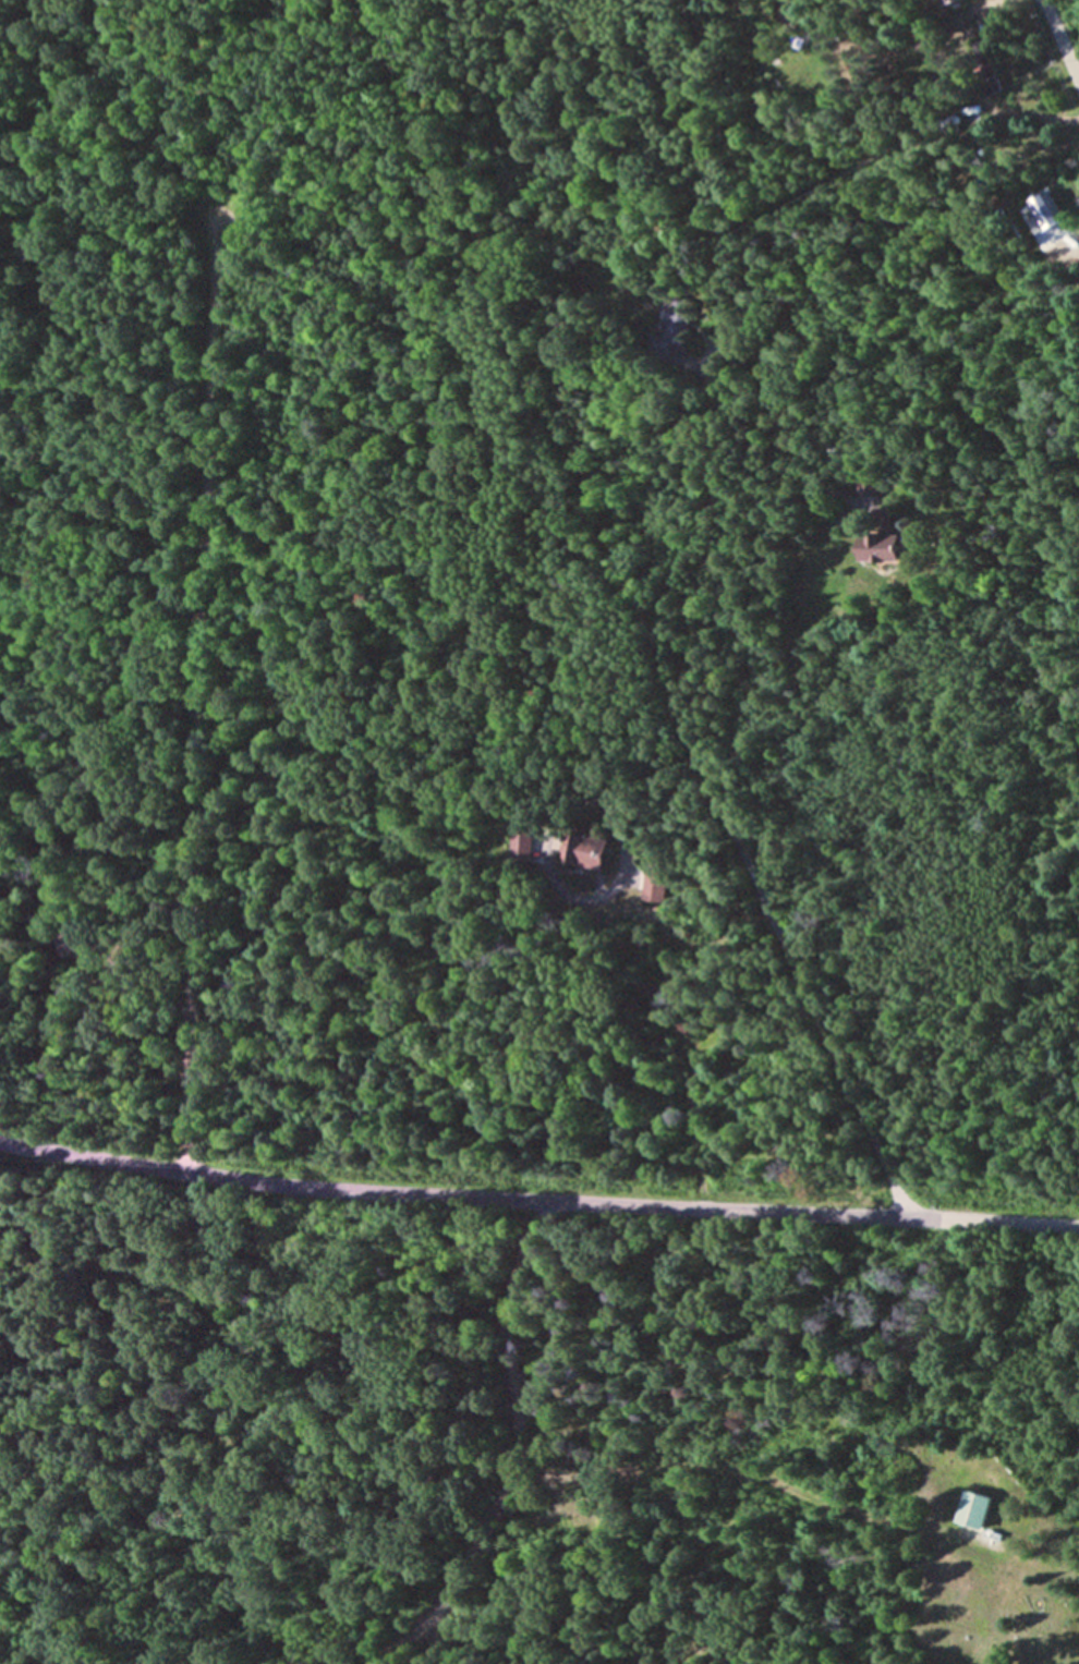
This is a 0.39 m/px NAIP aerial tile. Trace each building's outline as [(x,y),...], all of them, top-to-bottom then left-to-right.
[(675,345),(684,304),(659,299),(654,321),(658,322),(654,341),(675,345)] [(906,538),(891,537),(891,530),(861,529),(860,563),(905,564),(906,538)] [(610,871),(614,840),(570,833),(565,864),(610,871)] [(665,904),(668,864),(647,862),(644,903),(665,904)] [(996,1498),(969,1490),(960,1522),(987,1530),(996,1498)]
